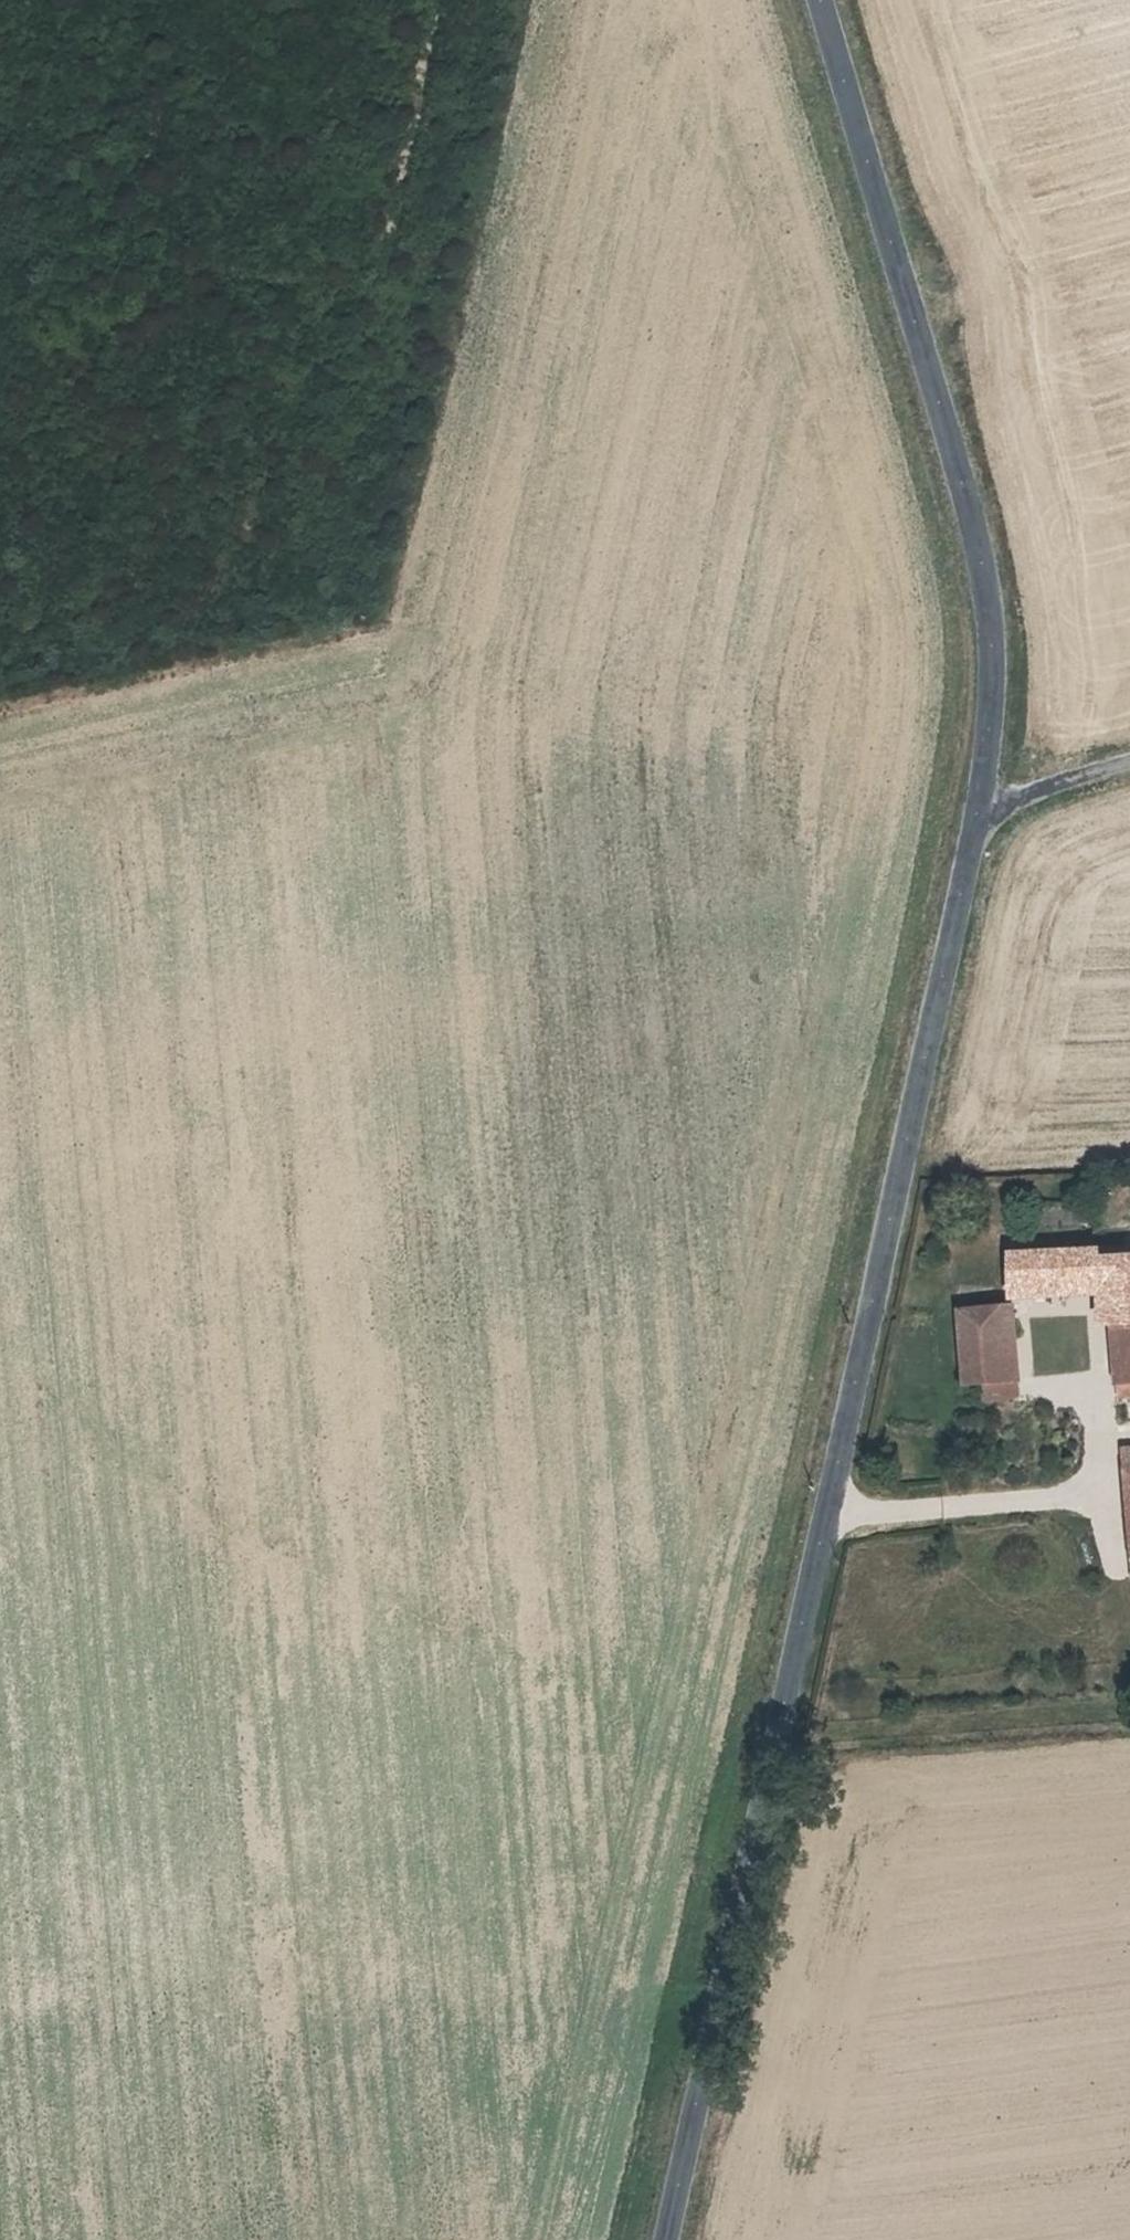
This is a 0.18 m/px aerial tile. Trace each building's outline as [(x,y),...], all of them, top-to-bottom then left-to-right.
[(1007,1318),(1109,1318),(1108,1312),(1106,1283),(1007,1284),(1007,1318)] [(1109,1318),(1113,1424),(1129,1423),(1129,1312),(1108,1312),(1109,1318)] [(971,1412),(974,1431),(1000,1428),(1001,1440),(1019,1438),(1006,1332),(949,1337),(956,1413),(971,1412)]
